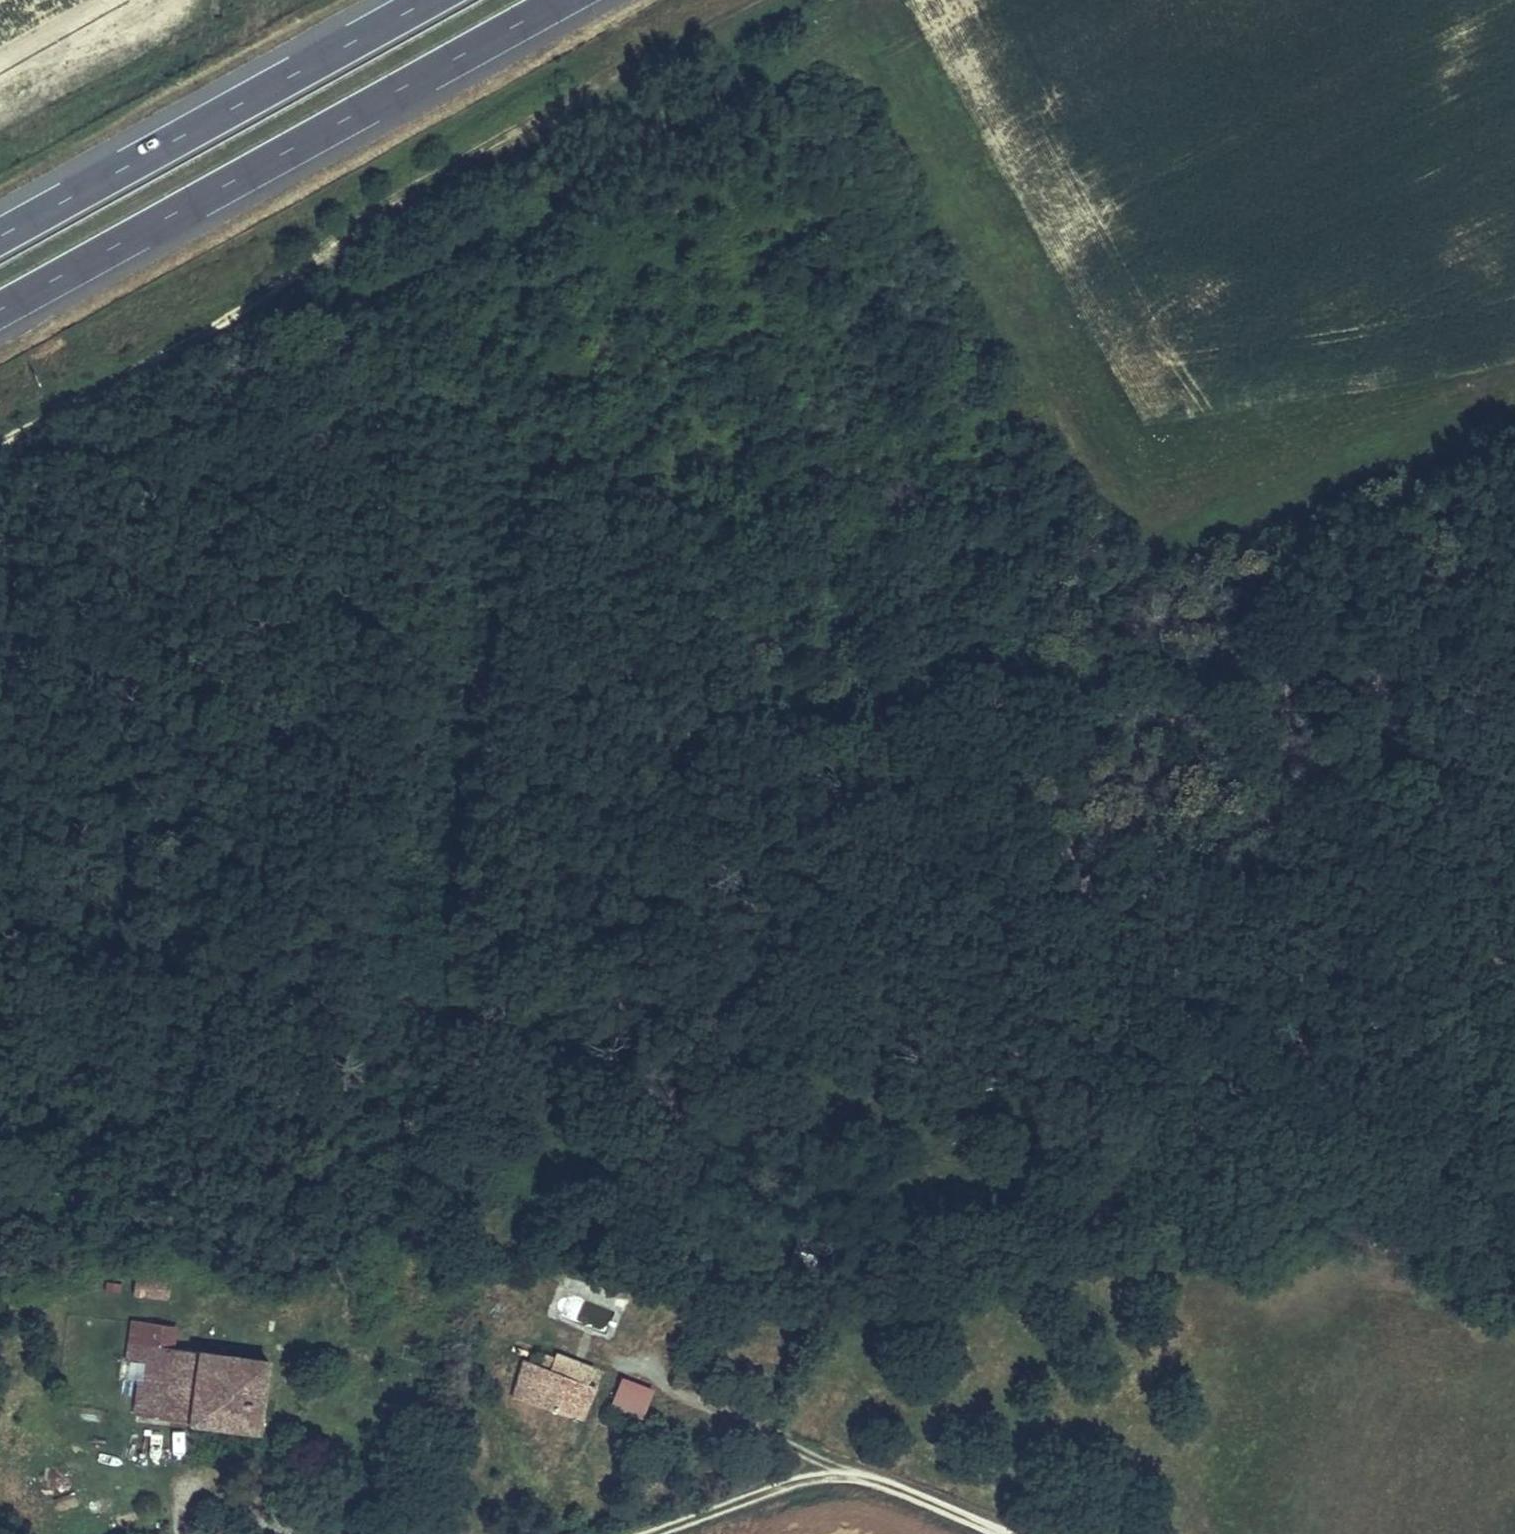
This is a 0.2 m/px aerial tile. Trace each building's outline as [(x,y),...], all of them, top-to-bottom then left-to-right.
[(170,1276),(140,1272),(137,1290),(167,1295),(170,1276)] [(150,1321),(133,1319),(128,1357),(143,1359),(135,1412),(261,1429),(270,1361),(147,1343),(150,1321)] [(596,1388),(527,1348),(510,1378),(579,1417),(596,1388)] [(643,1420),(655,1390),(620,1376),(608,1406),(643,1420)]
